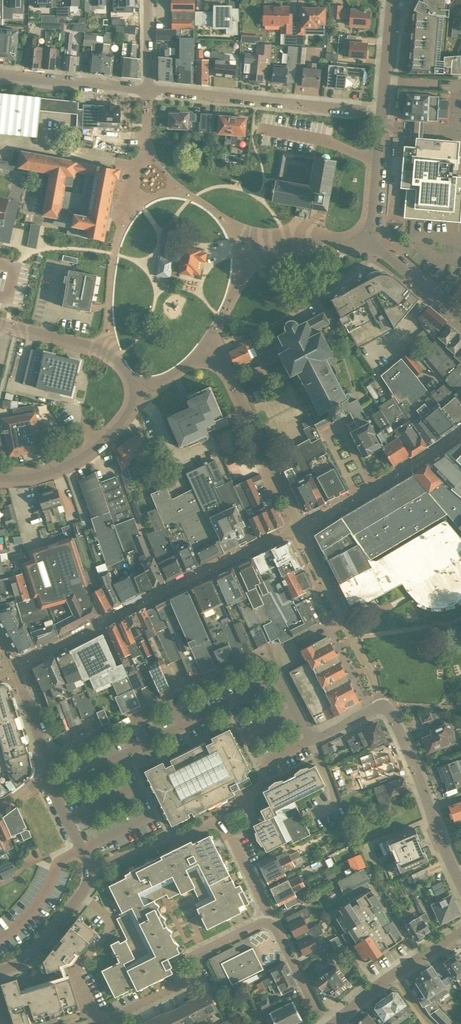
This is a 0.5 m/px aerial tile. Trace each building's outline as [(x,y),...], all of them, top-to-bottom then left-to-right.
[(3,19),(13,19),(13,7),(23,7),(23,0),(3,0),(3,19)] [(57,17),(70,17),(71,6),(79,6),(79,0),(57,0),(57,7),(57,16),(57,17)] [(85,11),(94,11),(94,9),(94,5),(104,5),(105,5),(105,0),(85,0),(85,11)] [(113,12),(125,13),(125,5),(134,5),(134,0),(113,0),(113,12)] [(173,29),(178,29),(195,29),(195,28),(195,25),(195,11),(195,0),(173,0),(173,29)] [(420,0),(419,0),(414,11),(409,74),(444,74),(457,74),(460,75),(460,64),(460,56),(458,56),(445,57),(450,7),(431,7),(420,0)] [(334,6),(329,6),(328,17),(333,17),(333,18),(341,19),(341,16),(351,17),(350,25),(368,27),(370,12),(342,10),(342,6),(334,6)] [(231,22),(231,7),(214,7),(214,28),(226,28),(226,35),(238,35),(238,22),(231,22)] [(284,45),(296,45),(297,22),(292,22),(293,13),(288,13),(288,8),(264,7),(264,26),(280,27),(281,34),(284,34),(284,45)] [(297,22),(296,45),(300,45),(300,47),(305,47),(305,35),(306,31),(314,31),(316,33),(322,33),(324,31),(324,25),(325,25),(325,9),(303,9),(303,22),(297,22)] [(203,25),(203,12),(195,11),(195,25),(203,25)] [(452,37),(460,38),(460,33),(460,25),(459,25),(460,19),(453,19),(452,37)] [(177,39),(178,29),(173,29),(173,30),(156,30),(156,41),(176,41),(177,39)] [(178,29),(177,39),(181,39),(181,59),(176,59),(176,82),(194,84),(194,39),(195,29),(178,29)] [(7,30),(4,65),(15,66),(18,31),(7,30)] [(52,40),(52,31),(51,30),(47,30),(46,40),(43,69),(54,70),(56,56),(58,57),(59,50),(51,49),(52,40)] [(66,31),(65,42),(66,42),(63,71),(75,72),(76,65),(78,65),(79,57),(71,56),(73,37),(77,37),(77,33),(77,31),(66,31)] [(89,73),(100,75),(105,34),(104,34),(103,43),(97,43),(97,34),(84,33),(83,45),(92,46),(91,54),(89,73)] [(105,34),(100,75),(112,76),(114,56),(112,56),(113,50),(111,50),(112,44),(111,44),(112,35),(105,34)] [(33,35),(32,47),(27,46),(25,67),(41,69),(43,48),(39,48),(40,35),(33,35)] [(131,60),(130,77),(140,78),(140,60),(136,59),(137,45),(140,45),(140,38),(135,38),(135,44),(133,44),(131,60)] [(350,52),(349,57),(366,58),(367,44),(359,44),(359,40),(346,39),(345,51),(350,52)] [(120,76),(130,77),(131,60),(133,44),(127,43),(126,58),(122,58),(120,76)] [(257,43),(256,55),(246,54),(245,64),(251,64),(250,80),(263,81),(265,59),(271,59),(272,44),(257,43)] [(157,80),(165,81),(165,46),(160,46),(160,58),(157,57),(157,80)] [(165,46),(165,81),(174,82),(174,59),(170,58),(170,46),(165,46)] [(286,83),(288,83),(288,80),(295,80),(298,47),(289,46),(287,69),(274,68),(272,82),(286,83)] [(298,47),(297,63),(305,64),(306,48),(298,47)] [(196,85),(209,85),(209,60),(203,60),(203,49),(196,49),(196,60),(196,85)] [(235,75),(236,67),(236,66),(235,66),(229,65),(230,55),(219,54),(219,52),(211,51),(211,60),(216,61),(215,76),(219,76),(223,77),(232,78),(231,79),(234,79),(236,78),(236,75),(235,75)] [(306,70),(305,70),(303,85),(319,87),(321,71),(316,71),(317,63),(307,62),(306,70)] [(329,65),(327,87),(362,91),(365,69),(329,65)] [(83,110),(79,110),(79,103),(40,98),(0,94),(0,134),(36,137),(39,110),(77,114),(77,128),(82,128),(83,129),(83,110)] [(406,108),(405,120),(421,120),(424,121),(438,121),(438,117),(447,117),(448,101),(439,100),(439,97),(408,96),(407,108),(406,108)] [(94,110),(83,110),(83,129),(94,129),(94,127),(102,127),(104,128),(106,128),(109,127),(111,127),(111,123),(120,123),(120,122),(120,121),(121,120),(121,119),(122,117),(121,116),(121,115),(120,114),(120,107),(107,106),(107,108),(94,107),(94,110)] [(171,126),(171,128),(188,129),(189,121),(196,121),(196,115),(189,114),(182,113),(182,115),(171,115),(171,121),(170,121),(170,126),(171,126)] [(225,143),(231,144),(233,118),(228,118),(226,116),(223,116),(222,117),(221,117),(219,133),(226,134),(225,143)] [(233,118),(231,144),(237,144),(237,135),(244,135),(246,119),(244,119),(244,117),(240,117),(239,118),(233,118)] [(208,118),(202,118),(202,124),(201,124),(200,134),(204,134),(210,134),(214,134),(214,125),(208,124),(208,118)] [(132,142),(132,131),(116,131),(115,142),(132,142)] [(80,148),(93,150),(94,142),(81,140),(80,148)] [(417,140),(417,145),(417,149),(407,148),(406,155),(406,157),(404,185),(403,187),(408,188),(405,217),(411,217),(446,220),(459,221),(460,198),(460,179),(452,178),(453,168),(456,168),(458,143),(423,140),(419,140),(417,140)] [(221,160),(229,161),(230,152),(222,151),(221,160)] [(68,235),(102,241),(104,231),(107,218),(109,218),(110,214),(107,214),(114,179),(118,180),(119,171),(77,163),(35,155),(23,153),(20,168),(51,174),(44,216),(70,221),(68,231),(68,235)] [(273,185),(271,196),(273,196),(272,202),(296,206),(296,208),(295,214),(295,217),(309,219),(311,211),(312,209),(313,204),(323,205),(324,196),(330,196),(336,161),(315,157),(310,187),(276,181),(275,185),(273,185)] [(13,171),(14,162),(0,160),(0,168),(13,171)] [(4,239),(3,242),(9,243),(12,233),(10,232),(12,227),(18,202),(0,198),(0,238),(4,239)] [(30,231),(27,247),(36,248),(40,225),(31,223),(30,231)] [(193,273),(200,274),(202,261),(205,262),(206,255),(204,254),(204,251),(193,250),(193,247),(184,246),(184,250),(168,248),(167,248),(163,251),(161,259),(160,259),(157,276),(168,277),(169,268),(182,271),(181,273),(193,275),(193,273)] [(62,260),(77,263),(78,258),(63,255),(62,260)] [(68,276),(65,276),(64,283),(67,283),(63,307),(90,312),(92,304),(92,303),(97,275),(79,272),(69,270),(68,276)] [(377,271),(376,271),(374,270),(371,270),(373,275),(330,298),(334,306),(356,347),(393,327),(420,298),(417,295),(398,278),(396,277),(395,277),(392,275),(389,274),(387,273),(384,272),(381,271),(377,271)] [(430,307),(419,319),(423,322),(421,325),(434,339),(436,336),(442,330),(440,329),(446,322),(436,312),(430,307)] [(312,420),(314,424),(317,429),(332,420),(333,421),(332,422),(334,423),(334,421),(339,418),(344,415),(347,416),(347,414),(346,414),(343,408),(343,405),(342,403),(347,400),(348,402),(349,401),(348,399),(349,399),(348,399),(350,398),(353,396),(352,393),(351,390),(348,388),(346,389),(345,389),(343,390),(340,383),(342,382),(341,380),(339,381),(336,375),(337,374),(337,373),(335,373),(332,367),(337,364),(333,356),(334,355),(322,332),(320,332),(319,330),(330,324),(324,312),(299,325),(296,322),(295,322),(293,321),(290,321),(289,322),(288,323),(287,325),(286,327),(286,329),(286,331),(286,332),(272,340),(280,354),(279,354),(291,378),(292,378),(296,386),(302,383),(305,389),(304,390),(305,391),(306,391),(310,397),(308,398),(309,399),(310,398),(314,405),(312,405),(313,407),(315,407),(318,413),(317,414),(317,415),(319,415),(320,415),(320,416),(312,420)] [(434,339),(435,341),(437,343),(440,340),(442,341),(447,346),(446,347),(455,355),(454,356),(460,362),(460,363),(460,334),(459,332),(459,333),(458,332),(454,328),(450,324),(449,325),(438,338),(436,336),(434,339)] [(424,329),(415,337),(419,341),(428,333),(424,329)] [(251,359),(247,349),(253,346),(253,345),(258,343),(265,359),(276,354),(270,341),(268,338),(261,341),(260,339),(257,340),(252,342),(251,339),(243,343),(237,346),(239,349),(230,353),(232,358),(236,366),(243,362),(244,364),(250,361),(249,360),(251,359)] [(423,352),(446,379),(445,379),(456,393),(454,395),(460,402),(460,370),(460,369),(459,368),(439,345),(437,343),(435,341),(423,352)] [(31,349),(23,384),(71,396),(80,361),(31,349)] [(408,352),(401,358),(415,376),(423,370),(408,352)] [(389,388),(391,393),(396,389),(401,396),(407,392),(414,401),(418,411),(422,417),(440,438),(441,437),(453,429),(457,426),(457,425),(431,395),(430,396),(428,392),(415,376),(401,358),(381,376),(389,388)] [(460,422),(460,404),(455,397),(452,399),(447,393),(449,392),(443,385),(441,386),(434,378),(426,385),(433,393),(431,395),(457,425),(460,422)] [(180,447),(212,433),(217,431),(216,430),(213,423),(217,421),(216,420),(216,419),(216,418),(223,415),(210,384),(187,394),(188,399),(186,400),(189,406),(186,408),(167,417),(180,447)] [(394,396),(379,406),(384,413),(383,414),(409,455),(410,457),(440,438),(422,417),(418,411),(414,401),(407,392),(401,396),(396,389),(391,393),(394,396)] [(347,414),(352,412),(356,420),(347,424),(350,430),(351,432),(350,432),(364,457),(373,452),(372,451),(381,447),(374,434),(375,433),(361,407),(359,403),(357,398),(350,402),(349,401),(348,402),(347,400),(342,403),(343,405),(343,408),(346,414),(347,414)] [(3,407),(17,408),(18,401),(3,400),(3,407)] [(2,419),(3,427),(0,428),(0,446),(7,444),(9,457),(43,450),(34,405),(13,410),(14,417),(2,419)] [(384,413),(379,406),(378,407),(380,409),(371,415),(381,430),(375,434),(382,447),(381,448),(386,454),(393,466),(409,455),(383,414),(384,413)] [(311,444),(299,450),(301,453),(300,453),(308,462),(313,473),(312,474),(326,502),(348,491),(347,489),(341,478),(340,476),(332,462),(323,443),(317,429),(314,424),(304,429),(305,432),(308,439),(309,440),(311,444)] [(126,444),(125,445),(137,458),(141,454),(148,469),(153,467),(140,438),(138,440),(135,436),(130,440),(128,439),(125,442),(126,444)] [(445,453),(446,454),(460,468),(460,442),(445,453)] [(137,458),(125,445),(124,445),(123,445),(120,447),(120,449),(118,450),(122,454),(118,457),(120,463),(117,465),(124,485),(133,482),(129,468),(127,466),(131,463),(137,458)] [(278,457),(277,457),(285,473),(292,487),(292,488),(299,502),(303,510),(307,511),(311,509),(326,502),(312,474),(313,473),(308,462),(300,453),(290,459),(287,453),(278,457)] [(446,454),(445,453),(429,463),(452,487),(451,489),(452,490),(460,498),(460,468),(446,454)] [(206,464),(186,473),(193,488),(224,552),(239,545),(235,536),(233,531),(235,530),(216,488),(225,484),(225,483),(215,460),(206,464)] [(341,518),(362,549),(370,560),(447,514),(460,531),(460,498),(452,490),(444,481),(442,482),(427,464),(413,473),(414,474),(341,518)] [(113,587),(122,603),(140,594),(113,521),(114,520),(106,499),(100,482),(99,482),(95,472),(79,481),(92,518),(91,518),(93,523),(94,527),(93,527),(113,587)] [(233,486),(256,536),(257,537),(283,524),(271,498),(262,502),(253,482),(262,478),(260,474),(251,478),(233,486)] [(118,475),(100,482),(106,499),(114,520),(113,521),(140,594),(153,587),(142,563),(132,540),(141,536),(118,475)] [(239,545),(256,536),(233,486),(230,481),(225,483),(225,484),(216,488),(235,530),(233,531),(235,536),(239,545)] [(167,487),(151,494),(166,529),(181,523),(200,564),(224,552),(193,488),(172,499),(167,487)] [(53,490),(47,492),(56,522),(62,520),(58,507),(62,505),(57,490),(53,491),(53,490)] [(56,522),(47,492),(42,493),(42,495),(38,496),(43,511),(48,510),(52,523),(56,522)] [(166,529),(151,494),(144,496),(150,511),(136,517),(139,524),(150,520),(155,530),(146,534),(157,561),(167,581),(183,573),(183,572),(184,572),(166,529)] [(4,505),(6,509),(2,510),(6,525),(18,522),(12,503),(4,505)] [(341,518),(339,519),(325,528),(314,535),(353,610),(362,605),(385,593),(403,584),(408,592),(414,589),(421,596),(431,601),(442,601),(452,598),(460,590),(460,588),(460,558),(460,557),(459,553),(460,552),(460,539),(445,520),(376,561),(369,561),(370,560),(362,549),(341,518)] [(77,538),(74,539),(92,593),(100,614),(108,610),(113,607),(109,599),(110,598),(104,584),(102,585),(84,530),(82,522),(73,524),(77,538)] [(181,523),(166,529),(184,572),(200,564),(181,523)] [(61,527),(63,533),(71,531),(69,525),(61,527)] [(113,587),(93,527),(84,530),(102,585),(104,584),(110,598),(109,599),(113,607),(122,603),(113,587)] [(22,534),(13,537),(17,550),(26,547),(22,534)] [(142,535),(141,536),(132,540),(142,563),(153,587),(165,581),(154,557),(151,559),(142,535)] [(34,598),(33,598),(43,628),(49,639),(94,616),(100,614),(92,593),(74,539),(74,538),(30,552),(32,561),(23,564),(34,598)] [(264,581),(263,582),(269,593),(290,631),(305,623),(296,605),(294,601),(307,594),(305,591),(312,588),(313,585),(305,570),(301,570),(300,567),(303,566),(291,543),(286,541),(253,557),(260,572),(259,572),(264,581)] [(24,552),(12,555),(15,568),(20,567),(19,561),(26,559),(24,552)] [(9,565),(8,560),(1,561),(0,555),(0,566),(9,565)] [(271,620),(261,624),(270,642),(277,638),(280,643),(294,638),(290,632),(290,631),(269,593),(263,582),(252,557),(244,561),(271,620)] [(261,624),(271,620),(244,561),(234,566),(254,609),(253,609),(261,624)] [(0,566),(0,575),(3,574),(3,572),(11,571),(9,565),(0,566)] [(15,576),(10,578),(17,603),(30,599),(20,567),(13,569),(15,576)] [(237,601),(243,614),(247,612),(251,621),(247,623),(258,647),(268,642),(257,619),(253,610),(251,609),(233,569),(223,573),(236,602),(237,601)] [(234,618),(243,614),(237,601),(236,602),(223,573),(214,577),(232,617),(234,618)] [(2,599),(14,596),(9,578),(0,580),(0,594),(1,594),(2,599)] [(212,579),(202,583),(227,642),(235,659),(254,649),(249,639),(241,621),(233,625),(232,621),(230,622),(229,620),(230,619),(212,579)] [(202,583),(191,588),(217,646),(218,646),(227,642),(202,583)] [(212,647),(188,591),(169,599),(202,674),(215,668),(207,649),(212,647)] [(43,628),(33,598),(30,599),(17,603),(22,622),(24,622),(27,627),(28,627),(35,646),(49,639),(43,628)] [(309,598),(296,605),(305,623),(290,631),(290,632),(294,638),(319,625),(320,621),(309,598)] [(170,632),(190,680),(202,675),(169,600),(155,606),(161,620),(165,619),(168,627),(167,627),(170,632)] [(35,647),(24,623),(18,627),(17,625),(18,624),(13,615),(15,614),(12,601),(0,605),(0,622),(13,645),(17,652),(21,653),(35,647)] [(160,637),(170,632),(167,627),(168,627),(165,619),(161,620),(155,606),(148,609),(160,637)] [(157,660),(171,691),(161,667),(170,663),(145,609),(136,613),(145,633),(157,659),(157,660)] [(141,634),(145,633),(136,613),(126,618),(135,638),(144,658),(152,655),(145,639),(143,640),(141,634)] [(144,686),(141,688),(144,696),(158,690),(147,665),(145,661),(143,662),(136,647),(137,646),(125,619),(116,623),(144,686)] [(136,690),(141,688),(144,686),(116,623),(107,628),(127,674),(129,674),(136,690)] [(93,640),(70,650),(91,698),(98,695),(95,689),(112,682),(118,696),(115,698),(122,714),(141,706),(123,664),(117,666),(103,634),(92,639),(93,640)] [(289,671),(289,673),(317,725),(336,716),(360,703),(346,675),(347,675),(337,656),(338,655),(328,636),(300,650),(307,663),(289,671)] [(219,649),(214,651),(215,653),(221,666),(235,659),(227,642),(218,646),(219,649)] [(70,650),(57,657),(68,681),(65,682),(70,693),(71,693),(75,706),(77,706),(81,718),(96,712),(91,698),(70,650)] [(55,658),(44,663),(58,696),(69,730),(70,729),(69,727),(80,723),(70,693),(65,682),(55,658)] [(157,660),(147,665),(158,690),(158,689),(161,695),(171,691),(157,660)] [(58,696),(44,663),(33,669),(44,691),(49,707),(56,705),(61,719),(60,720),(63,732),(69,730),(58,696)] [(5,797),(20,785),(24,782),(30,777),(30,776),(31,775),(32,774),(32,773),(32,772),(33,771),(33,769),(32,768),(32,767),(31,759),(29,750),(28,751),(25,743),(27,742),(25,736),(10,690),(10,689),(9,688),(9,687),(8,687),(7,686),(7,685),(6,685),(5,685),(4,685),(3,685),(2,685),(1,685),(0,685),(0,798),(5,797)] [(105,709),(97,712),(102,725),(110,722),(105,709)] [(422,716),(424,723),(438,719),(437,712),(422,716)] [(348,741),(350,746),(381,731),(378,724),(375,723),(370,726),(370,727),(363,730),(363,732),(359,734),(353,737),(353,738),(348,741)] [(432,730),(434,734),(428,736),(426,736),(424,737),(423,739),(424,742),(426,741),(430,750),(456,740),(451,728),(447,730),(445,725),(432,730)] [(211,738),(213,742),(207,745),(205,742),(169,759),(172,765),(166,768),(163,762),(145,771),(172,826),(190,817),(188,814),(192,812),(194,815),(193,813),(199,810),(200,812),(215,805),(214,802),(225,797),(227,799),(235,795),(233,792),(244,786),(250,783),(245,773),(250,771),(229,729),(211,738)] [(381,731),(350,746),(353,752),(369,744),(369,745),(372,746),(385,740),(384,737),(385,735),(383,732),(381,731)] [(324,755),(328,765),(335,763),(331,753),(324,755)] [(372,782),(399,771),(392,754),(378,759),(376,753),(362,759),(372,782)] [(457,761),(438,768),(441,776),(446,774),(447,778),(445,778),(449,790),(460,785),(460,759),(457,761)] [(263,792),(270,806),(260,810),(263,815),(257,818),(260,822),(253,826),(256,832),(263,846),(266,853),(284,844),(271,819),(275,816),(272,810),(324,784),(315,766),(309,769),(308,767),(300,769),(294,774),(295,775),(283,782),(282,780),(274,782),(269,786),(269,788),(263,792)] [(382,785),(374,788),(380,807),(390,803),(388,798),(408,791),(403,777),(382,785)] [(450,806),(455,821),(460,819),(460,802),(450,806)] [(284,812),(287,818),(281,821),(293,844),(310,835),(296,807),(284,812)] [(18,808),(4,818),(12,837),(13,839),(19,837),(19,835),(22,834),(25,840),(32,837),(29,830),(27,829),(25,830),(24,829),(27,827),(18,808)] [(0,821),(0,833),(7,850),(8,850),(13,847),(9,839),(12,837),(4,818),(0,821)] [(418,841),(420,841),(415,828),(387,840),(401,872),(428,861),(423,848),(422,849),(418,841)] [(352,831),(345,834),(350,845),(357,842),(352,831)] [(0,833),(0,856),(9,852),(8,850),(7,850),(0,833)] [(120,943),(119,941),(111,945),(119,962),(102,970),(115,997),(135,987),(137,990),(164,977),(172,973),(170,968),(172,967),(169,963),(174,960),(172,957),(180,953),(154,901),(167,895),(169,899),(181,893),(182,894),(194,888),(200,901),(195,904),(207,929),(247,910),(245,906),(249,904),(240,885),(235,887),(212,840),(210,836),(193,844),(192,842),(174,850),(130,872),(130,873),(125,875),(126,878),(109,886),(124,915),(116,919),(121,928),(127,940),(120,943)] [(350,858),(351,859),(360,854),(356,845),(351,847),(355,856),(350,858)] [(276,857),(259,865),(263,874),(306,854),(303,848),(285,856),(284,853),(276,857)] [(351,859),(356,871),(367,865),(361,853),(360,854),(351,859)] [(306,854),(263,874),(268,884),(285,876),(283,872),(303,862),(301,856),(306,854)] [(333,857),(328,859),(330,866),(336,863),(333,857)] [(1,874),(15,868),(14,866),(14,865),(13,861),(0,867),(0,874),(1,874)] [(15,868),(1,874),(4,880),(12,876),(20,867),(18,864),(14,865),(14,866),(15,868)] [(367,865),(356,871),(357,872),(337,881),(343,893),(370,881),(364,869),(367,867),(367,865)] [(411,874),(415,882),(419,880),(416,872),(411,874)] [(269,887),(274,896),(308,879),(308,878),(306,879),(303,873),(288,881),(286,878),(269,887)] [(404,921),(406,924),(405,924),(414,940),(419,942),(422,939),(424,935),(423,934),(429,931),(424,923),(429,920),(416,891),(417,890),(410,876),(407,878),(408,881),(410,885),(405,888),(408,895),(411,893),(417,905),(421,915),(412,921),(411,917),(404,921)] [(308,879),(274,896),(279,906),(296,897),(294,893),(311,884),(308,879)] [(451,918),(458,914),(459,911),(451,896),(449,897),(442,881),(431,886),(439,902),(432,906),(435,912),(438,914),(442,922),(444,921),(446,922),(449,920),(451,918)] [(340,910),(334,914),(345,931),(347,929),(357,944),(355,946),(366,963),(372,959),(381,953),(381,952),(388,947),(388,949),(397,943),(403,939),(392,922),(390,923),(381,908),(383,907),(372,890),(366,894),(365,893),(356,899),(357,900),(350,905),(349,904),(340,910)] [(306,899),(308,903),(318,899),(316,895),(306,899)] [(285,917),(295,937),(319,924),(318,924),(308,929),(302,918),(309,915),(305,907),(285,917)] [(46,966),(46,969),(47,972),(61,968),(64,967),(66,966),(72,964),(80,955),(90,941),(97,932),(78,917),(60,939),(44,961),(46,966)] [(319,924),(295,937),(304,955),(317,948),(311,937),(322,931),(319,924)] [(337,936),(329,940),(333,948),(341,944),(337,936)] [(252,948),(238,955),(234,947),(208,959),(221,985),(230,981),(232,985),(263,970),(252,948)] [(445,962),(455,980),(456,979),(460,986),(460,978),(460,977),(460,976),(460,958),(458,953),(456,954),(455,952),(452,955),(452,957),(450,958),(450,959),(445,962)] [(265,988),(268,986),(291,975),(285,962),(270,970),(273,976),(262,982),(265,988)] [(322,989),(325,987),(331,995),(335,996),(342,990),(341,990),(347,986),(350,986),(350,982),(348,982),(332,962),(324,968),(327,972),(320,977),(321,978),(317,981),(322,989)] [(439,1023),(454,1023),(455,1023),(439,1008),(434,1000),(436,998),(437,999),(447,992),(444,987),(432,968),(429,968),(425,970),(425,975),(417,979),(417,983),(425,996),(419,1000),(424,1006),(429,1014),(439,1023)] [(34,1019),(64,1010),(63,1008),(78,1004),(68,974),(66,975),(64,976),(20,990),(17,978),(13,979),(9,981),(5,982),(1,983),(14,1023),(31,1023),(29,1017),(33,1015),(34,1019)] [(224,990),(226,994),(258,978),(256,974),(224,990)] [(291,975),(268,986),(271,991),(273,990),(275,994),(281,991),(282,994),(297,987),(291,975)] [(208,991),(187,1002),(188,1004),(167,1014),(167,1012),(145,1023),(197,1023),(198,1023),(197,1022),(218,1012),(208,991)] [(393,992),(384,998),(401,1022),(412,1014),(397,993),(393,992)] [(256,1003),(261,1012),(272,1006),(267,997),(256,1003)] [(384,998),(376,1003),(375,1009),(385,1023),(397,1023),(401,1022),(384,998)] [(270,1013),(265,1016),(269,1023),(294,1023),(302,1020),(293,1002),(270,1013)]
